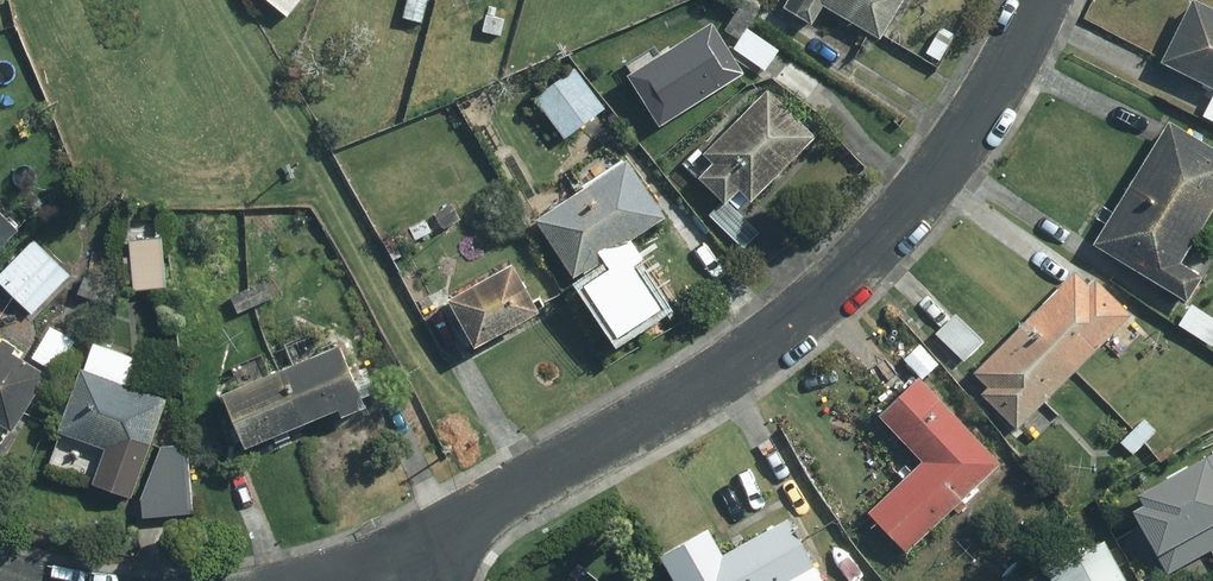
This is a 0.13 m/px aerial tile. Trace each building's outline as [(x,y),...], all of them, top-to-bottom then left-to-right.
[(281,16),(294,0),(262,0),(281,16)] [(399,17),(416,22),(422,0),(403,0),(399,17)] [(747,22),(756,8),(744,0),(743,0),(734,14),(747,22)] [(816,3),(874,36),(895,0),(781,0),(777,6),(805,22),(816,3)] [(1155,62),(1212,90),(1212,15),(1186,1),(1155,62)] [(742,29),(747,22),(734,14),(723,30),(736,38),(729,48),(761,69),(773,49),(742,29)] [(502,19),(483,15),(480,31),(498,35),(502,19)] [(622,76),(652,124),(736,73),(705,24),(644,62),(639,54),(623,64),(628,72),(622,76)] [(935,60),(949,34),(937,27),(922,52),(935,60)] [(599,107),(569,69),(530,101),(560,138),(599,107)] [(731,188),(744,199),(806,136),(760,91),(698,154),(707,163),(693,177),(718,201),(731,188)] [(1195,227),(1212,197),(1212,155),(1161,124),(1124,184),(1130,188),(1195,227)] [(619,162),(530,221),(566,276),(575,270),(577,274),(612,252),(610,248),(656,218),(619,162)] [(1172,264),(1195,227),(1130,188),(1124,184),(1090,242),(1183,298),(1195,277),(1172,264)] [(27,196),(18,205),(28,215),(36,206),(27,196)] [(720,201),(706,215),(738,246),(751,232),(720,201)] [(449,203),(431,213),(439,228),(457,219),(449,203)] [(0,206),(0,253),(24,229),(0,206)] [(133,237),(136,286),(171,284),(168,219),(139,221),(140,237),(133,237)] [(424,219),(406,227),(412,240),(430,231),(424,219)] [(0,276),(0,277),(34,311),(73,272),(38,238),(0,276)] [(441,302),(467,348),(539,309),(531,296),(522,301),(503,267),(441,302)] [(1025,323),(1070,368),(1124,315),(1090,281),(1083,289),(1068,274),(1022,320),(1025,323)] [(95,299),(102,284),(85,278),(79,293),(95,299)] [(247,288),(254,305),(274,297),(267,280),(247,288)] [(102,284),(95,299),(114,306),(120,290),(102,284)] [(239,312),(254,305),(247,288),(232,296),(239,312)] [(1175,323),(1207,345),(1212,336),(1212,321),(1188,304),(1175,323)] [(1011,428),(1070,368),(1025,323),(1022,320),(962,379),(1011,428)] [(0,343),(0,419),(15,428),(51,374),(17,352),(21,347),(7,339),(3,345),(0,343)] [(282,371),(304,423),(345,406),(349,415),(349,414),(370,406),(346,346),(343,347),(282,371)] [(912,347),(896,363),(912,380),(918,385),(934,370),(912,347)] [(99,481),(136,496),(174,400),(134,384),(137,377),(123,371),(120,379),(92,368),(67,430),(112,448),(99,481)] [(247,446),(304,423),(282,371),(226,394),(239,426),(231,430),(237,444),(245,441),(247,446)] [(993,464),(911,380),(874,415),(918,460),(864,512),(902,551),(946,508),(952,514),(960,506),(955,500),(993,464)] [(1131,429),(1142,441),(1153,430),(1142,419),(1131,429)] [(1130,453),(1142,441),(1131,429),(1119,441),(1130,453)] [(188,445),(168,446),(147,499),(148,516),(194,513),(188,445)] [(1162,572),(1212,545),(1212,452),(1129,497),(1135,507),(1128,511),(1162,572)] [(656,556),(670,580),(817,580),(783,520),(717,557),(702,531),(656,556)] [(1098,543),(1040,575),(1044,580),(1119,580),(1098,543)]
